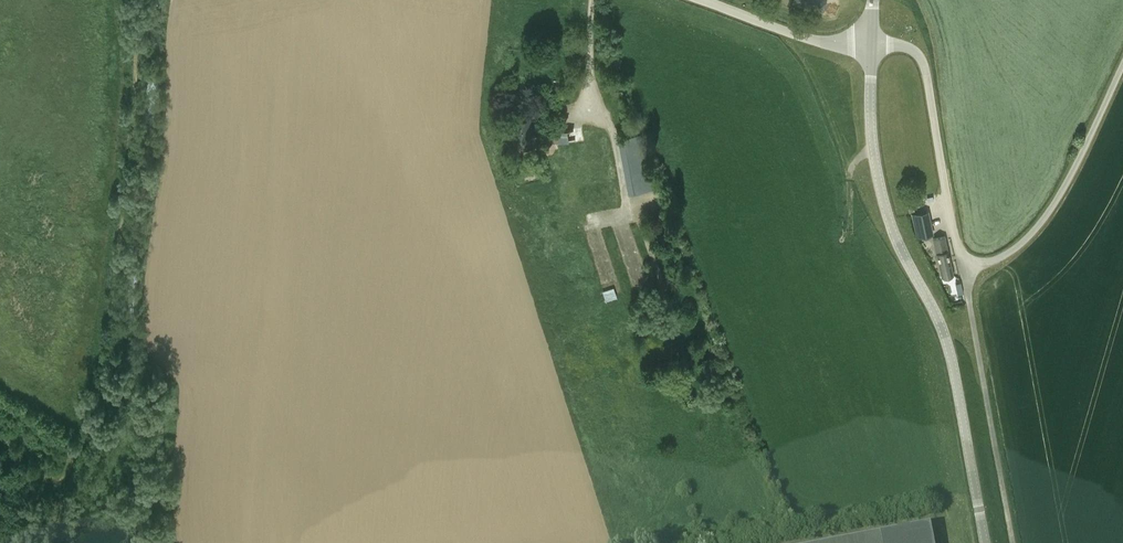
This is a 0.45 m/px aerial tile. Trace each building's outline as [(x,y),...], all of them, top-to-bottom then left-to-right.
[(822,15),(827,0),(794,0),(792,4),(822,15)] [(567,130),(533,136),(530,119),(512,122),(516,149),(553,142),(554,143),(569,140),(567,130)] [(647,168),(641,133),(618,137),(624,170),(628,193),(656,188),(652,167),(647,168)] [(912,213),(912,215),(915,228),(928,226),(930,225),(927,210),(913,213),(912,213)] [(949,250),(946,236),(946,235),(933,237),(937,253),(942,277),(954,275),(949,250)] [(947,299),(964,297),(963,283),(946,284),(947,299)] [(929,526),(881,535),(882,542),(933,542),(929,526)]
